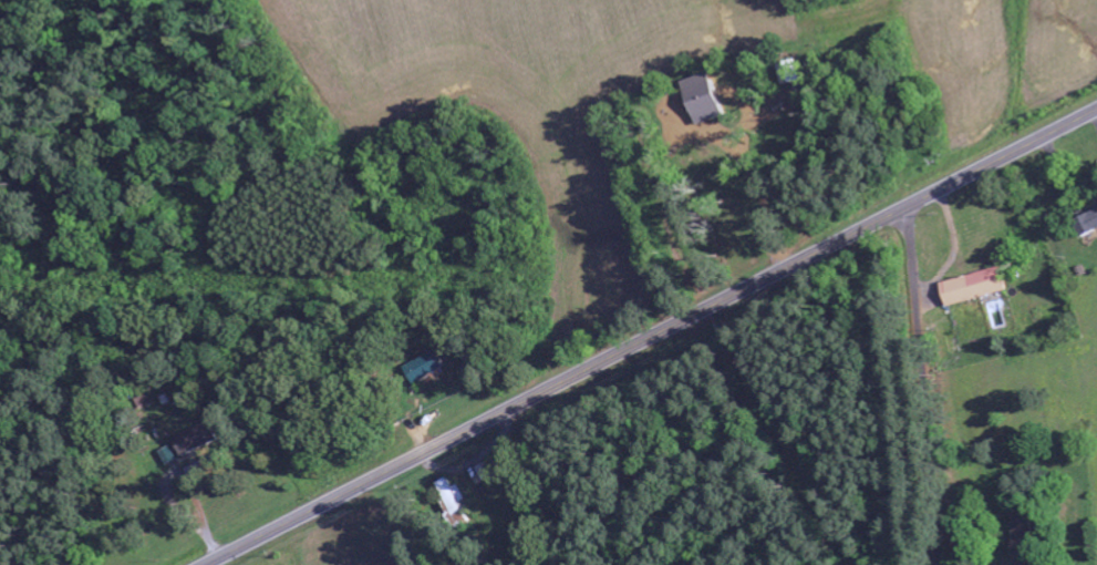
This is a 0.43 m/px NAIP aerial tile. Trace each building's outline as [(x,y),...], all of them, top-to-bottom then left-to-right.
[(698,124),(726,116),(713,72),(685,80),(698,124)] [(1077,216),(1084,235),(1096,230),(1096,208),(1077,216)] [(948,307),(1009,290),(1002,266),(942,283),(948,307)] [(405,367),(415,385),(447,367),(437,349),(405,367)] [(221,440),(212,421),(173,438),(182,457),(221,440)] [(176,459),(170,447),(159,453),(166,465),(176,459)] [(208,467),(205,462),(186,470),(189,475),(208,467)] [(460,485),(454,487),(450,478),(436,484),(451,521),(467,514),(462,502),(467,500),(460,485)] [(1032,556),(1032,504),(1010,504),(1010,555),(1032,556)]
